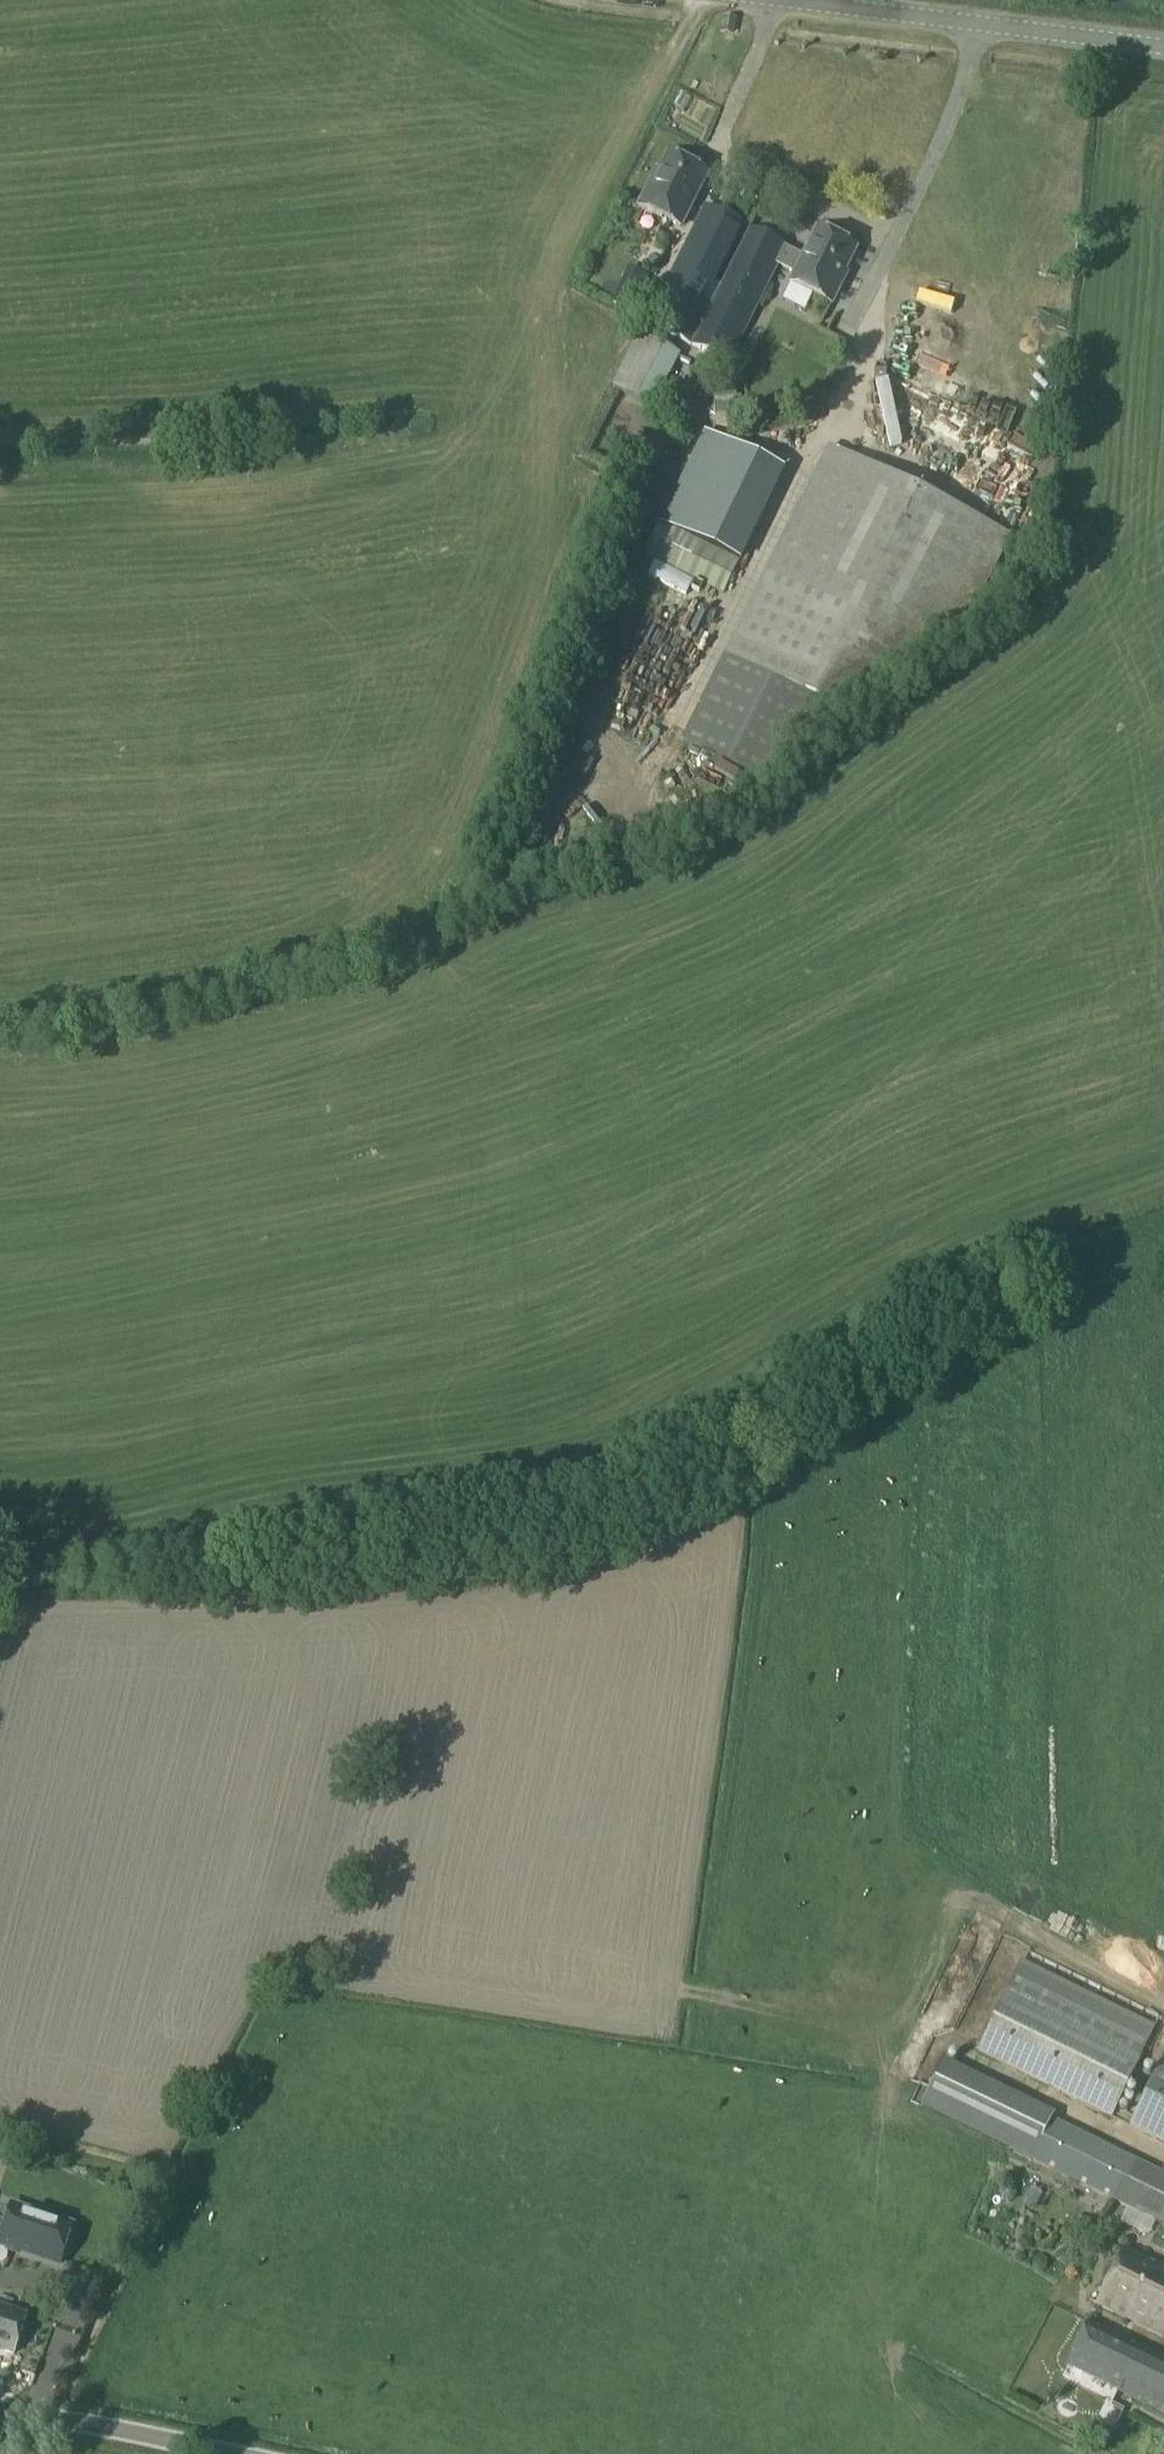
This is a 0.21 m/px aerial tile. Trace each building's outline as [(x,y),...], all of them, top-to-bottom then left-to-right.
[(679,229),(705,177),(666,157),(657,175),(654,173),(637,208),(679,229)] [(690,346),(747,231),(702,210),(664,285),(668,287),(650,326),(690,346)] [(729,365),(778,266),(785,250),(786,249),(783,248),(747,231),(690,346),(729,365)] [(785,250),(778,266),(795,274),(790,284),(831,304),(842,284),(839,283),(855,250),(816,231),(802,259),(785,250)] [(627,359),(610,391),(647,410),(664,378),(627,359)] [(706,404),(726,403),(726,391),(706,392),(706,404)] [(782,476),(700,437),(658,524),(739,563),(782,476)] [(954,645),(1009,539),(828,449),(682,743),(768,786),(844,719),(954,645)] [(1005,1992),(975,2054),(1109,2119),(1139,2057),(1005,1992)] [(994,2145),(1029,2162),(1049,2122),(1053,2114),(942,2061),(918,2109),(994,2145)] [(1128,2128),(1163,2145),(1163,2069),(1158,2066),(1128,2128)] [(1049,2122),(1029,2162),(1163,2228),(1163,2177),(1049,2122)] [(71,2227),(10,2207),(0,2236),(0,2247),(58,2266),(71,2227)] [(1163,2340),(1163,2270),(1124,2251),(1096,2307),(1163,2340)] [(28,2312),(0,2302),(0,2353),(12,2357),(28,2312)] [(1163,2417),(1163,2362),(1089,2324),(1066,2368),(1163,2417)] [(1074,2384),(1070,2397),(1102,2407),(1105,2393),(1074,2384)]
